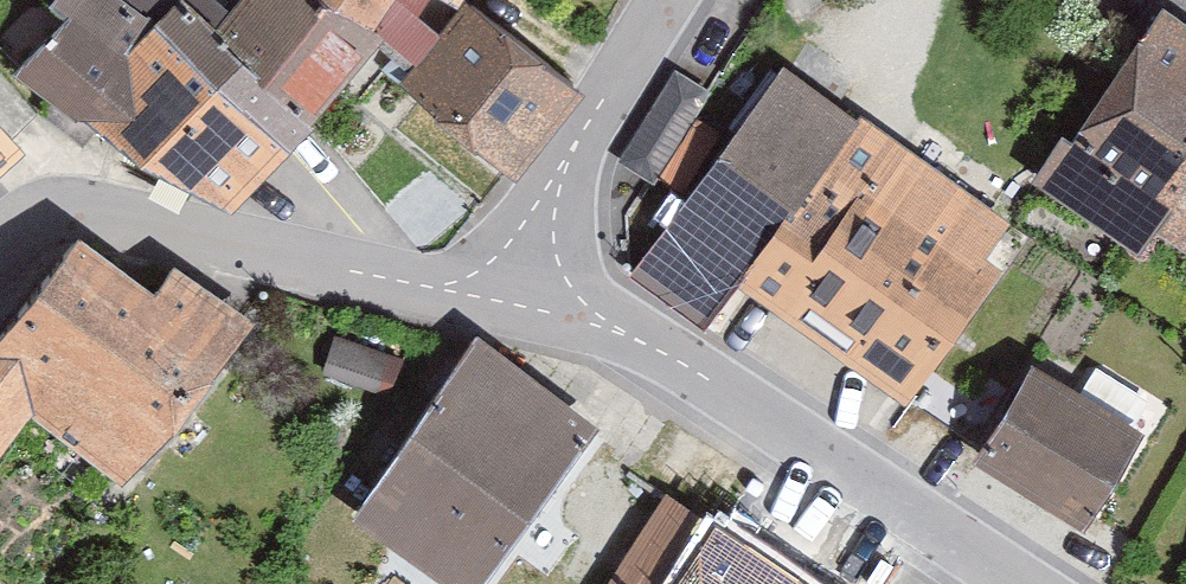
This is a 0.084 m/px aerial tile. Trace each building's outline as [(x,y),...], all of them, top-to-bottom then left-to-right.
[(247,8),(237,0),(57,0),(75,17),(30,63),(242,214),(386,68),(521,177),(590,97),(472,7),(476,0),(253,0),(247,8)] [(1167,7),(1047,176),(1185,259),(1185,19),(1167,7)] [(1024,209),(794,54),(634,274),(713,332),(746,285),(918,407),(1009,273),(991,262),(1024,209)] [(720,92),(675,68),(619,162),(663,185),(720,92)] [(0,90),(0,157),(33,129),(0,90)] [(98,243),(4,353),(0,350),(0,468),(48,414),(138,483),(269,320),(199,264),(170,301),(98,243)] [(485,336),(362,513),(466,583),(492,583),(606,419),(485,336)] [(1034,357),(976,459),(1094,525),(1152,422),(1034,357)] [(701,507),(735,451),(678,417),(641,476),(676,495),(617,583),(815,583),(701,507)]
